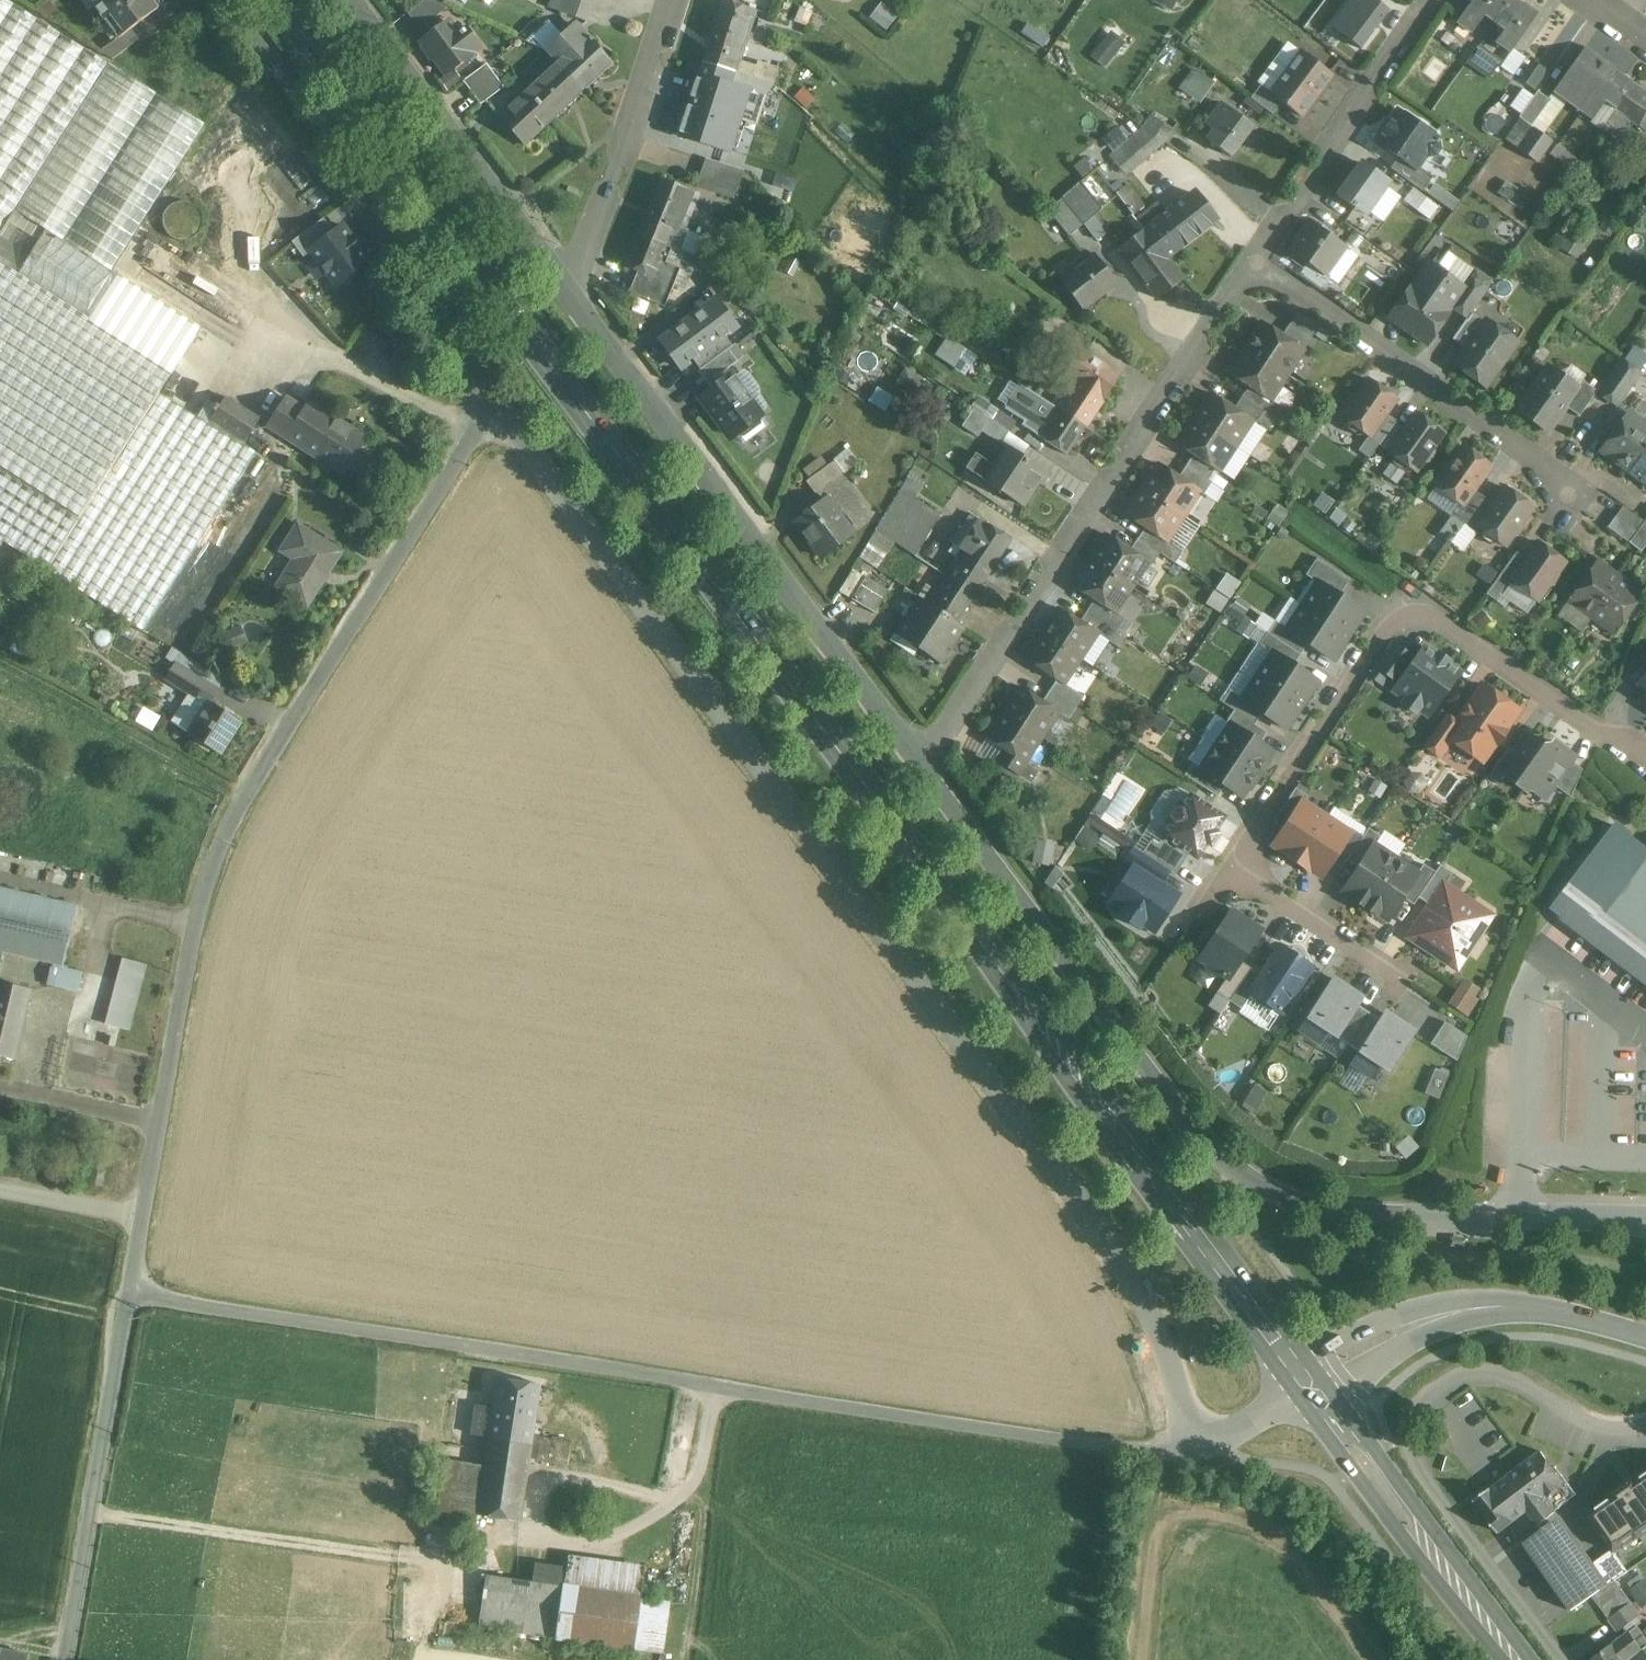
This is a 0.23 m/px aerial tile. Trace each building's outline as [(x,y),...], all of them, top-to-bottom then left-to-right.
[(3,0),(0,0),(0,229),(13,209),(103,61),(3,0)] [(152,0),(88,0),(117,38),(118,39),(131,29),(158,8),(152,0)] [(406,13),(419,29),(447,8),(431,0),(424,0),(406,13)] [(550,9),(587,22),(595,0),(553,0),(550,9)] [(725,0),(723,0),(713,29),(748,41),(758,11),(725,0)] [(1172,9),(1178,0),(1155,0),(1172,9)] [(1331,27),(1361,50),(1389,11),(1374,0),(1352,0),(1331,27)] [(1457,23),(1471,33),(1484,15),(1494,22),(1510,0),(1473,0),(1457,23)] [(1518,0),(1510,0),(1494,22),(1495,23),(1495,24),(1503,30),(1494,42),(1510,54),(1538,14),(1518,0)] [(454,30),(448,22),(422,42),(445,73),(478,48),(465,30),(464,30),(464,29),(461,32),(457,27),(454,30)] [(612,63),(576,24),(547,52),(546,53),(558,64),(583,90),(612,63)] [(1108,67),(1125,38),(1109,28),(1092,57),(1108,67)] [(131,29),(118,39),(117,38),(99,51),(112,59),(138,39),(131,29)] [(748,41),(713,29),(702,61),(773,85),(779,69),(757,62),(756,66),(741,60),(748,41)] [(1500,63),(1478,47),(1466,62),(1489,79),(1500,63)] [(1634,83),(1584,47),(1553,92),(1567,102),(1592,120),(1605,102),(1615,109),(1616,109),(1634,83)] [(1502,65),(1514,73),(1526,56),(1515,48),(1502,65)] [(1331,76),(1301,53),(1271,94),(1270,95),(1280,103),(1300,117),(1331,76)] [(103,61),(13,209),(111,269),(121,253),(140,223),(202,121),(103,61)] [(773,85),(702,61),(677,136),(729,153),(740,120),(757,126),(768,94),(773,85)] [(558,64),(530,91),(554,117),(583,90),(558,64)] [(1539,64),(1526,84),(1536,91),(1550,71),(1539,64)] [(485,65),(462,82),(471,94),(494,77),(485,65)] [(1180,85),(1202,101),(1216,82),(1194,66),(1180,85)] [(494,77),(471,94),(479,104),(501,87),(494,77)] [(1634,83),(1616,109),(1640,126),(1645,118),(1645,92),(1634,83)] [(1271,94),(1261,85),(1251,98),(1272,114),(1280,103),(1270,95),(1271,94)] [(530,91),(527,87),(495,117),(522,146),(554,117),(530,91)] [(1538,92),(1519,117),(1522,120),(1531,127),(1550,100),(1548,99),(1538,92)] [(1550,100),(1531,127),(1534,129),(1534,128),(1544,135),(1567,102),(1553,92),(1548,99),(1550,100)] [(1251,126),(1219,103),(1203,125),(1209,129),(1203,138),(1229,156),(1251,126)] [(1420,122),(1414,123),(1398,111),(1390,123),(1389,122),(1382,133),(1376,142),(1398,158),(1415,170),(1418,167),(1424,157),(1435,155),(1439,149),(1438,142),(1438,140),(1437,140),(1436,133),(1420,122)] [(1172,131),(1150,116),(1142,128),(1164,143),(1172,131)] [(1522,120),(1507,139),(1519,149),(1534,129),(1531,127),(1522,120)] [(1142,128),(1109,156),(1126,176),(1164,143),(1142,128)] [(1544,135),(1534,128),(1534,129),(1519,149),(1518,149),(1536,162),(1551,141),(1544,135)] [(1576,159),(1557,144),(1550,154),(1569,168),(1576,159)] [(1433,177),(1418,167),(1415,170),(1398,158),(1391,168),(1423,191),(1433,177)] [(738,169),(707,159),(698,188),(734,200),(744,171),(738,169)] [(1389,184),(1361,164),(1339,196),(1353,206),(1352,207),(1355,209),(1358,205),(1356,204),(1358,201),(1371,210),(1389,184)] [(1096,168),(1073,190),(1077,195),(1066,204),(1083,225),(1117,196),(1116,194),(1096,168)] [(695,192),(662,179),(639,235),(672,249),(680,252),(688,232),(680,228),(695,192)] [(1143,207),(1127,185),(1116,194),(1117,196),(1132,216),(1143,207)] [(1201,185),(1144,229),(1167,259),(1214,223),(1221,217),(1212,207),(1216,201),(1210,197),(1201,185)] [(1454,200),(1438,188),(1432,196),(1449,208),(1454,200)] [(1066,204),(1062,199),(1049,210),(1070,236),(1083,225),(1066,204)] [(13,209),(0,229),(0,267),(35,288),(82,317),(111,269),(13,209)] [(1345,247),(1310,221),(1295,242),(1297,243),(1291,251),(1292,252),(1308,263),(1325,275),(1331,279),(1336,283),(1356,255),(1345,247)] [(343,226),(310,250),(336,285),(368,260),(343,226)] [(1167,259),(1144,229),(1119,248),(1158,300),(1183,280),(1167,259)] [(672,249),(639,235),(626,267),(638,272),(630,293),(665,308),(681,269),(666,263),(672,249)] [(1308,263),(1292,252),(1283,264),(1299,275),(1308,263)] [(199,302),(121,253),(111,269),(82,317),(129,345),(159,364),(172,346),(173,345),(188,320),(199,302)] [(1094,256),(1061,282),(1082,309),(1116,283),(1094,256)] [(714,263),(700,257),(696,269),(709,274),(714,263)] [(266,288),(275,283),(262,263),(253,268),(266,288)] [(1325,275),(1308,263),(1299,275),(1322,292),(1331,279),(1325,275)] [(1463,288),(1429,264),(1413,286),(1416,286),(1428,294),(1428,298),(1447,311),(1450,306),(1463,288)] [(35,288),(0,267),(0,346),(35,288)] [(1485,290),(1469,279),(1463,288),(1450,306),(1466,317),(1485,290)] [(1428,294),(1416,286),(1413,286),(1411,287),(1402,299),(1402,302),(1390,319),(1427,345),(1449,313),(1447,311),(1428,298),(1428,294)] [(0,346),(0,452),(82,317),(35,288),(0,346)] [(737,326),(716,300),(660,341),(680,368),(693,359),(700,370),(732,346),(724,336),(737,326)] [(1471,313),(1452,339),(1466,349),(1485,323),(1471,313)] [(0,452),(0,470),(37,491),(129,345),(82,317),(0,452)] [(1466,349),(1455,365),(1486,386),(1517,342),(1486,321),(1485,323),(1466,349)] [(1282,335),(1264,323),(1247,348),(1286,374),(1303,349),(1282,335)] [(1312,338),(1290,324),(1282,335),(1303,349),(1304,350),(1312,338)] [(947,336),(936,355),(966,373),(977,355),(947,336)] [(1076,372),(1054,406),(1055,406),(1085,426),(1086,427),(1103,400),(1105,400),(1121,375),(1074,344),(1062,362),(1076,372)] [(129,345),(37,491),(82,515),(173,373),(159,364),(129,345)] [(1286,374),(1247,348),(1230,374),(1249,386),(1269,400),(1270,399),(1286,374)] [(729,349),(704,368),(713,380),(738,362),(729,349)] [(1621,361),(1598,393),(1616,406),(1639,374),(1621,361)] [(1549,368),(1518,410),(1548,431),(1565,407),(1578,389),(1577,388),(1549,368)] [(173,373),(82,515),(48,572),(144,630),(254,450),(243,444),(244,443),(209,421),(215,412),(212,410),(215,404),(173,373)] [(759,415),(731,377),(702,399),(730,437),(735,433),(743,443),(767,425),(759,415)] [(1370,380),(1343,418),(1347,421),(1346,423),(1347,429),(1357,435),(1363,434),(1364,433),(1368,436),(1369,436),(1370,435),(1385,413),(1396,398),(1370,380)] [(1597,392),(1582,381),(1577,388),(1578,389),(1565,407),(1579,417),(1597,392)] [(1269,400),(1249,386),(1241,397),(1274,419),(1282,407),(1270,399),(1269,400)] [(1043,399),(1027,388),(1016,403),(1033,415),(1043,399)] [(1234,408),(1212,393),(1195,419),(1234,445),(1249,456),(1266,431),(1251,420),(1251,419),(1234,408)] [(278,431),(344,473),(366,439),(308,402),(304,408),(285,396),(271,419),(282,426),(278,431)] [(259,419),(225,397),(219,406),(215,404),(212,410),(215,412),(209,421),(244,443),(259,419)] [(1274,419),(1241,397),(1234,408),(1251,419),(1251,420),(1266,431),(1267,431),(1274,419)] [(1085,426),(1055,406),(1036,435),(1067,455),(1067,454),(1067,453),(1085,426)] [(991,420),(986,417),(973,409),(962,426),(975,435),(979,430),(1002,445),(1010,433),(991,420)] [(1017,422),(997,410),(991,420),(1010,433),(1017,422)] [(1385,413),(1370,435),(1381,442),(1395,422),(1396,421),(1385,413)] [(1443,432),(1417,414),(1405,430),(1389,453),(1393,456),(1392,457),(1394,464),(1403,470),(1409,469),(1411,468),(1415,471),(1423,461),(1427,460),(1432,453),(1431,448),(1443,432)] [(1602,451),(1630,472),(1645,450),(1645,426),(1628,414),(1602,451)] [(1234,445),(1195,419),(1178,445),(1193,455),(1215,469),(1217,471),(1234,445)] [(1381,442),(1378,445),(1379,445),(1389,453),(1405,430),(1395,422),(1381,442)] [(1368,436),(1358,450),(1369,458),(1379,445),(1378,445),(1381,442),(1370,435),(1369,436),(1368,436)] [(1008,447),(995,466),(977,454),(967,470),(1022,506),(1037,483),(1041,485),(1048,474),(1008,447)] [(1464,447),(1436,486),(1461,504),(1462,505),(1473,490),(1490,466),(1464,447)] [(1630,472),(1645,483),(1645,450),(1630,472)] [(818,492),(842,473),(824,451),(801,470),(818,492)] [(1215,469),(1193,455),(1186,466),(1208,480),(1215,469)] [(1179,476),(1160,464),(1143,490),(1182,516),(1199,491),(1199,490),(1179,476)] [(1208,480),(1186,466),(1179,476),(1199,490),(1199,491),(1204,494),(1211,482),(1208,480)] [(48,572),(82,515),(37,491),(0,470),(0,542),(48,572)] [(1532,507),(1506,488),(1494,505),(1479,527),(1479,528),(1483,530),(1482,532),(1483,539),(1492,545),(1499,544),(1500,542),(1504,546),(1512,535),(1516,534),(1521,528),(1520,523),(1532,507)] [(1182,516),(1143,490),(1126,515),(1145,528),(1165,541),(1166,540),(1182,516)] [(1473,490),(1462,505),(1461,504),(1453,517),(1464,525),(1484,497),(1473,490)] [(827,494),(789,522),(817,560),(855,533),(827,494)] [(1484,497),(1464,525),(1476,533),(1479,528),(1479,527),(1494,505),(1484,497)] [(940,515),(922,503),(914,515),(933,527),(940,515)] [(1644,522),(1623,507),(1615,517),(1637,533),(1644,522)] [(933,527),(914,515),(896,544),(915,556),(933,527)] [(1637,533),(1615,517),(1608,528),(1629,543),(1637,533)] [(962,549),(992,568),(1010,540),(986,524),(979,520),(960,548),(962,549)] [(1629,543),(1641,552),(1645,546),(1645,523),(1644,522),(1637,533),(1629,543)] [(277,588),(307,606),(341,552),(298,525),(282,551),(284,553),(286,549),(298,556),(277,588)] [(1182,551),(1166,540),(1165,541),(1145,528),(1137,539),(1159,553),(1174,563),(1182,551)] [(1130,549),(1108,535),(1091,561),(1130,586),(1147,561),(1130,549)] [(1159,553),(1137,539),(1130,549),(1147,561),(1152,565),(1159,553)] [(1526,560),(1510,582),(1511,583),(1537,601),(1548,585),(1553,584),(1558,577),(1557,572),(1564,562),(1539,543),(1526,560)] [(992,568),(962,549),(950,567),(955,570),(949,579),(974,595),(992,568)] [(1516,552),(1496,581),(1507,589),(1511,583),(1510,582),(1526,560),(1516,552)] [(1350,580),(1317,558),(1306,575),(1317,583),(1318,582),(1339,596),(1350,580)] [(1130,586),(1091,561),(1074,586),(1094,600),(1114,612),(1130,586)] [(1596,563),(1569,600),(1592,617),(1619,579),(1596,563)] [(878,612),(891,590),(856,569),(843,592),(878,612)] [(974,595),(949,579),(943,588),(938,585),(926,603),(956,623),(956,622),(974,595)] [(1619,579),(1592,617),(1616,633),(1642,596),(1619,579)] [(1496,581),(1486,594),(1498,602),(1507,589),(1496,581)] [(1339,596),(1318,582),(1317,583),(1302,606),(1348,636),(1364,612),(1339,596)] [(956,623),(926,603),(918,597),(894,634),(911,645),(913,641),(941,660),(939,663),(940,664),(964,628),(956,622),(956,623)] [(1114,612),(1094,600),(1087,610),(1117,630),(1124,618),(1114,612)] [(1348,636),(1302,606),(1287,629),(1287,630),(1308,644),(1332,660),(1348,636)] [(1080,622),(1060,608),(1043,634),(1080,658),(1096,633),(1096,632),(1080,622)] [(1117,630),(1087,610),(1080,622),(1096,632),(1096,633),(1109,642),(1117,630)] [(1308,644),(1287,630),(1287,629),(1275,621),(1267,633),(1300,655),(1308,644)] [(1300,655),(1267,633),(1260,645),(1272,653),(1272,652),(1293,666),(1300,655)] [(1080,658),(1043,634),(1026,659),(1057,680),(1063,684),(1063,683),(1064,681),(1068,680),(1079,664),(1078,660),(1080,658)] [(1415,660),(1391,643),(1369,676),(1381,684),(1387,675),(1398,683),(1415,660)] [(1437,656),(1424,647),(1415,660),(1398,683),(1393,691),(1405,700),(1402,704),(1416,714),(1419,709),(1428,716),(1459,672),(1447,663),(1448,661),(1438,654),(1437,656)] [(1293,666),(1272,652),(1272,653),(1257,676),(1302,706),(1318,682),(1293,666)] [(166,678),(199,698),(207,685),(175,664),(166,678)] [(1302,706),(1257,676),(1241,698),(1241,699),(1262,713),(1286,730),(1302,706)] [(1084,696),(1063,683),(1063,684),(1057,680),(1049,691),(1076,708),(1084,696)] [(1518,711),(1482,686),(1455,724),(1447,736),(1452,740),(1482,761),(1495,743),(1505,729),(1518,711)] [(1042,701),(1021,687),(1004,713),(1041,737),(1057,712),(1058,711),(1042,701)] [(1076,708),(1049,691),(1042,701),(1058,711),(1057,712),(1068,719),(1076,708)] [(1262,713),(1241,699),(1241,698),(1230,691),(1222,703),(1234,711),(1255,724),(1262,713)] [(189,734),(219,753),(239,722),(209,703),(189,734)] [(144,707),(138,721),(154,728),(160,714),(144,707)] [(1255,724),(1234,711),(1226,722),(1230,725),(1230,724),(1259,743),(1267,732),(1255,724)] [(1041,737),(1004,713),(996,725),(992,721),(985,732),(986,738),(1005,751),(1024,763),(1024,762),(1041,737)] [(1445,716),(1423,746),(1439,758),(1452,740),(1447,736),(1455,724),(1445,716)] [(1259,743),(1230,724),(1230,725),(1215,747),(1257,774),(1272,752),(1259,743)] [(1537,743),(1531,739),(1519,756),(1504,776),(1505,777),(1524,790),(1527,787),(1543,798),(1553,785),(1570,761),(1573,756),(1563,749),(1553,742),(1551,745),(1542,747),(1537,743)] [(1257,774),(1215,747),(1201,768),(1200,769),(1225,786),(1242,797),(1257,774)] [(1508,748),(1488,777),(1500,785),(1505,777),(1504,776),(1519,756),(1508,748)] [(1024,763),(1005,751),(998,762),(1019,776),(1027,764),(1024,762),(1024,763)] [(1582,770),(1570,761),(1553,785),(1570,798),(1582,770)] [(1225,786),(1200,769),(1201,768),(1192,763),(1185,775),(1217,797),(1225,786)] [(1295,788),(1274,821),(1284,829),(1302,802),(1303,803),(1307,796),(1295,788)] [(1191,795),(1183,807),(1179,805),(1168,822),(1172,824),(1164,836),(1190,853),(1197,858),(1207,844),(1210,846),(1218,834),(1215,831),(1224,817),(1191,795)] [(1284,829),(1274,845),(1285,853),(1297,862),(1326,818),(1303,803),(1302,802),(1284,829)] [(1326,818),(1297,862),(1309,870),(1310,869),(1321,876),(1331,862),(1350,833),(1349,833),(1326,818)] [(1564,889),(1645,951),(1645,847),(1614,823),(1564,889)] [(1087,826),(1077,839),(1090,849),(1100,836),(1087,826)] [(1350,833),(1331,862),(1341,870),(1347,861),(1363,837),(1351,829),(1349,833),(1350,833)] [(1363,837),(1347,861),(1358,869),(1373,845),(1374,845),(1380,836),(1368,829),(1363,837)] [(1158,844),(1151,840),(1143,853),(1168,870),(1168,871),(1175,875),(1190,853),(1164,836),(1158,844)] [(1358,869),(1343,891),(1354,898),(1352,900),(1354,901),(1364,907),(1363,907),(1364,908),(1396,860),(1374,845),(1373,845),(1358,869)] [(1143,853),(1135,848),(1126,862),(1133,867),(1134,866),(1160,883),(1168,871),(1168,870),(1143,853)] [(1417,874),(1396,860),(1364,908),(1365,908),(1374,914),(1376,915),(1377,913),(1388,920),(1403,898),(1418,874),(1417,874)] [(1423,865),(1417,874),(1418,874),(1403,898),(1413,905),(1418,898),(1435,872),(1423,865)] [(1435,872),(1418,898),(1430,906),(1444,886),(1445,886),(1453,874),(1440,865),(1435,872)] [(1160,883),(1134,866),(1133,867),(1115,895),(1117,906),(1123,911),(1120,916),(1138,927),(1141,922),(1154,931),(1172,904),(1169,889),(1160,883)] [(1430,906),(1410,937),(1456,968),(1487,921),(1469,909),(1472,905),(1445,886),(1444,886),(1430,906)] [(10,954),(23,894),(0,888),(0,952),(10,954)] [(81,907),(23,894),(10,954),(67,967),(81,907)] [(1260,931),(1231,911),(1200,959),(1206,963),(1207,969),(1216,975),(1222,974),(1222,975),(1224,976),(1225,975),(1227,977),(1229,978),(1240,961),(1260,931)] [(1289,952),(1281,947),(1262,976),(1251,993),(1252,994),(1256,997),(1256,1002),(1270,1011),(1275,1009),(1280,1012),(1310,966),(1303,962),(1304,960),(1290,950),(1289,952)] [(131,1029),(150,963),(125,956),(105,1022),(131,1029)] [(1240,961),(1229,978),(1227,977),(1217,993),(1229,1001),(1251,968),(1240,961)] [(1251,968),(1229,1001),(1241,1009),(1252,994),(1251,993),(1262,976),(1251,968)] [(1448,1002),(1466,1014),(1482,989),(1464,977),(1448,1002)] [(1350,990),(1333,979),(1300,1030),(1319,1043),(1326,1031),(1336,1037),(1357,1005),(1358,1004),(1346,996),(1350,990)] [(18,1064),(35,991),(0,983),(0,1060),(18,1064)] [(1357,1005),(1336,1037),(1348,1045),(1369,1013),(1357,1005)] [(1369,1013),(1348,1045),(1359,1052),(1380,1020),(1369,1013)] [(1626,1035),(1634,1035),(1641,1029),(1641,1019),(1636,1013),(1626,1013),(1620,1019),(1619,1028),(1626,1035)] [(1393,1027),(1381,1019),(1380,1020),(1359,1052),(1351,1064),(1371,1077),(1378,1065),(1388,1071),(1414,1032),(1397,1021),(1393,1027)] [(1431,1046),(1458,1058),(1469,1032),(1442,1021),(1431,1046)] [(498,1380),(492,1417),(534,1423),(540,1386),(498,1380)] [(476,1514),(519,1520),(534,1423),(492,1417),(476,1414),(473,1434),(489,1436),(484,1466),(445,1460),(435,1524),(474,1530),(476,1514)] [(540,1436),(536,1459),(567,1464),(571,1441),(540,1436)] [(1538,1525),(1577,1495),(1556,1467),(1554,1468),(1541,1452),(1526,1463),(1525,1461),(1506,1476),(1507,1478),(1476,1502),(1488,1518),(1499,1533),(1528,1511),(1538,1525)] [(1588,1515),(1615,1553),(1626,1545),(1624,1541),(1637,1532),(1641,1539),(1645,1535),(1645,1474),(1637,1480),(1636,1477),(1610,1495),(1612,1498),(1588,1515)] [(1601,1591),(1553,1523),(1525,1544),(1572,1611),(1601,1591)] [(563,1587),(641,1599),(647,1566),(568,1554),(566,1566),(563,1587)] [(529,1582),(563,1587),(566,1566),(533,1561),(529,1582)] [(1645,1606),(1645,1577),(1642,1572),(1627,1584),(1645,1607),(1645,1606)] [(484,1574),(475,1628),(554,1640),(563,1587),(529,1582),(484,1574)] [(563,1587),(554,1640),(633,1653),(641,1599),(563,1587)] [(1624,1592),(1610,1602),(1609,1602),(1601,1608),(1610,1620),(1632,1603),(1624,1592)] [(667,1603),(641,1599),(633,1653),(659,1657),(667,1603)] [(1619,1632),(1634,1620),(1640,1615),(1632,1604),(1610,1620),(1619,1632)] [(1603,1652),(1603,1653),(1593,1659),(1630,1659),(1645,1648),(1645,1638),(1638,1626),(1603,1652)] [(1630,1659),(1645,1659),(1645,1648),(1630,1659)]
